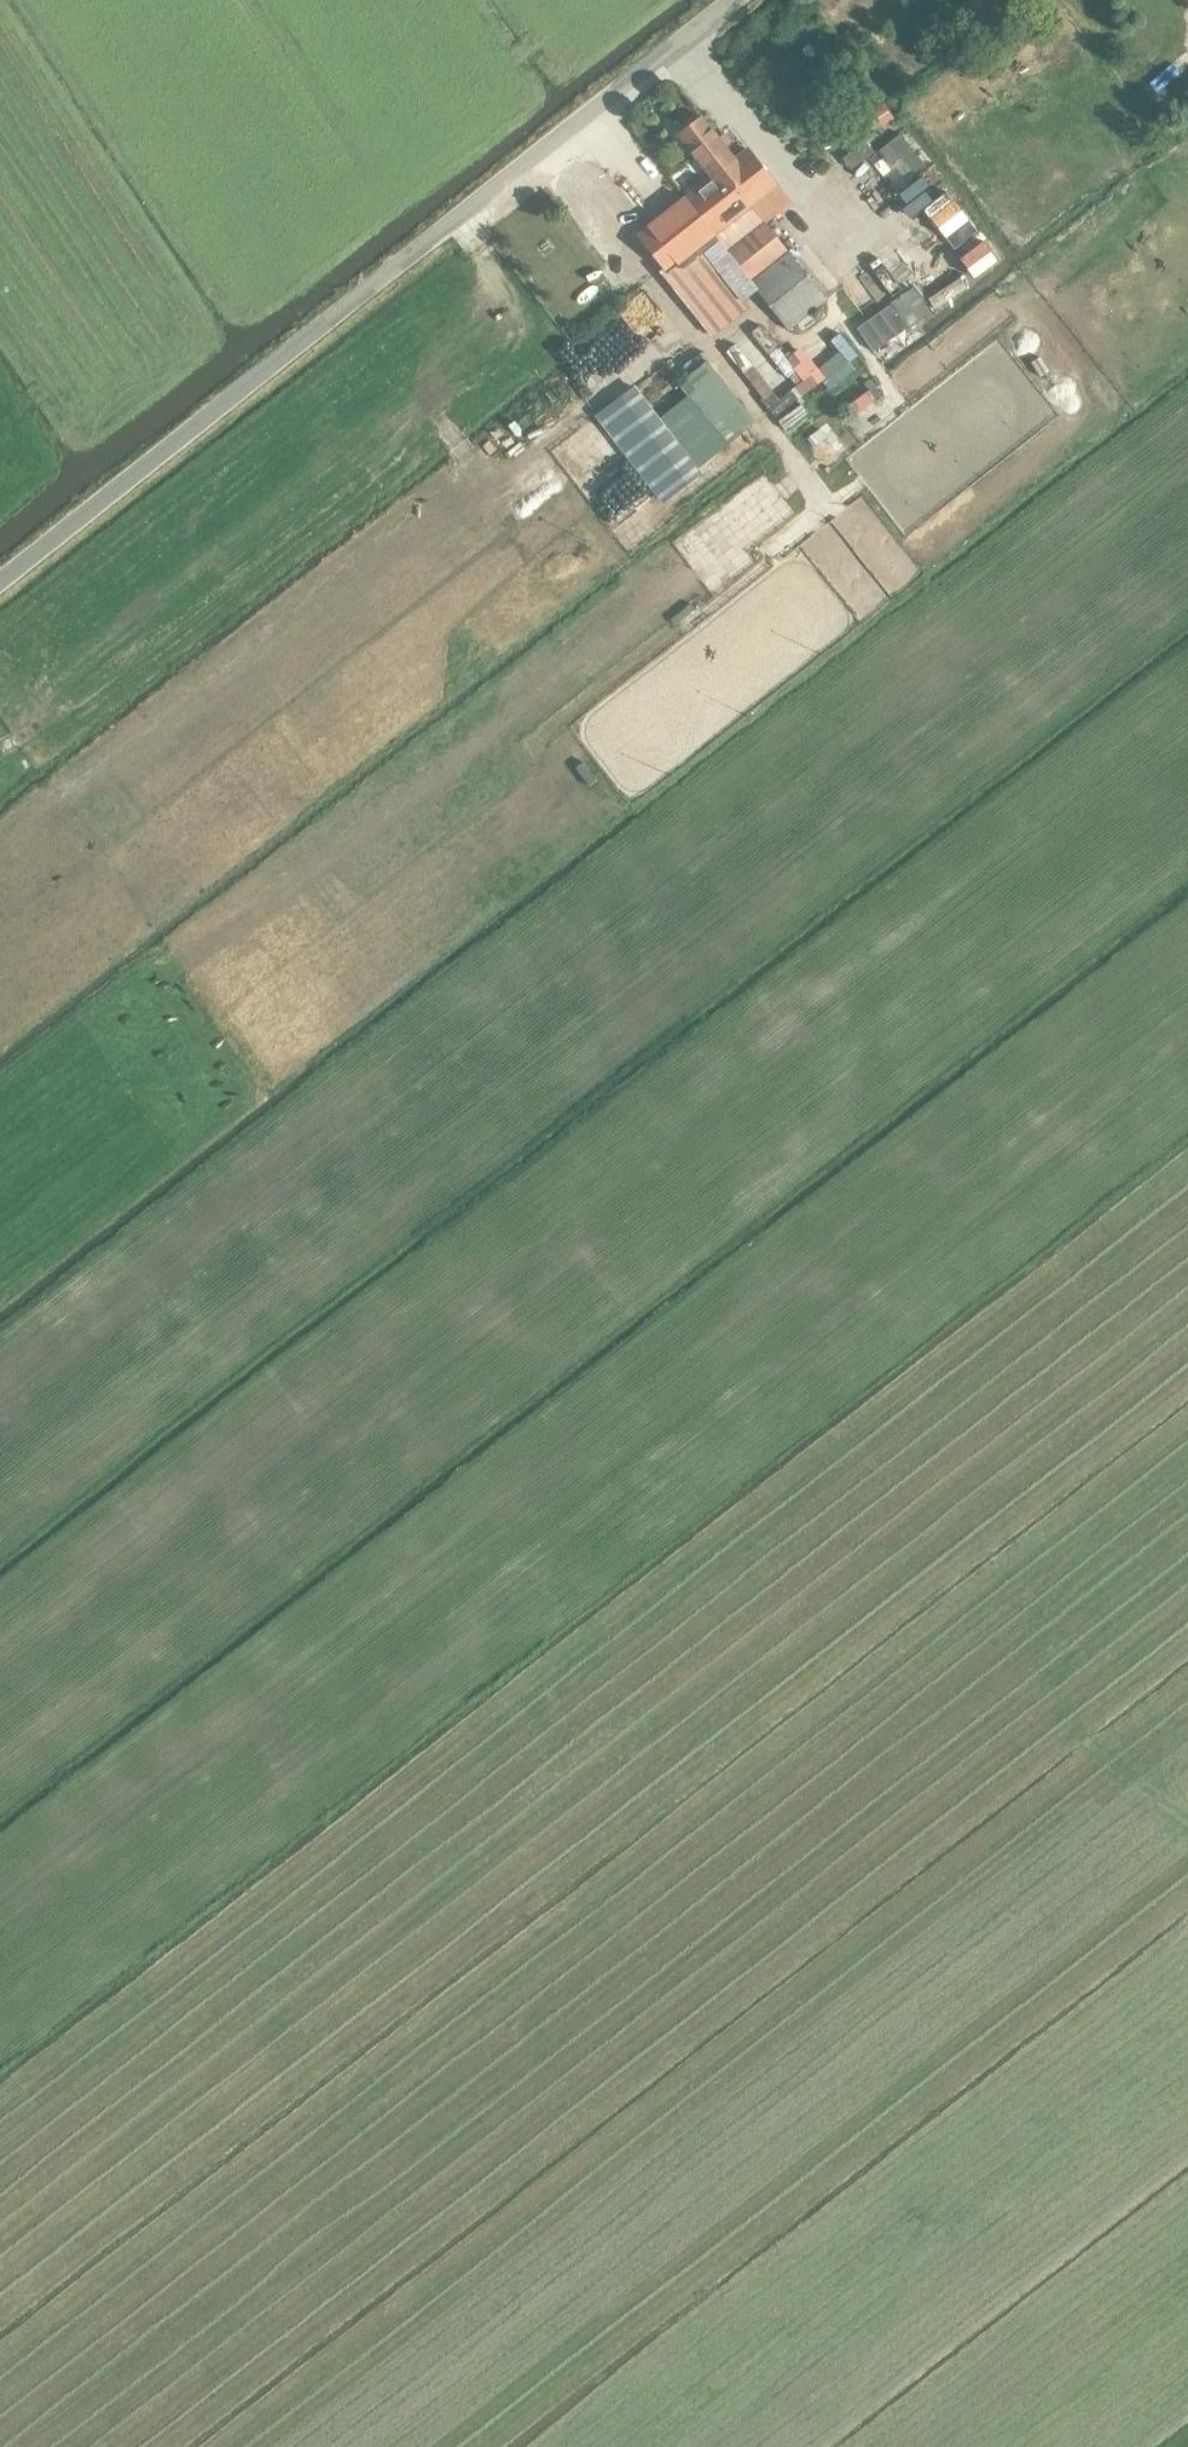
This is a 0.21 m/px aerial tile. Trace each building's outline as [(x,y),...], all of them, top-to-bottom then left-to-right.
[(789,330),(827,300),(765,223),(790,203),(749,150),(737,160),(702,116),(678,135),(713,179),(641,236),(669,272),(714,236),(789,330)] [(902,128),(880,147),(907,179),(930,160),(902,128)] [(900,193),(917,213),(939,194),(922,174),(900,193)] [(949,189),(926,207),(979,273),(1002,254),(949,189)] [(922,273),(933,263),(910,237),(898,247),(922,273)] [(874,353),(906,330),(888,305),(856,328),(874,353)] [(680,382),(729,444),(757,421),(707,360),(680,382)]
